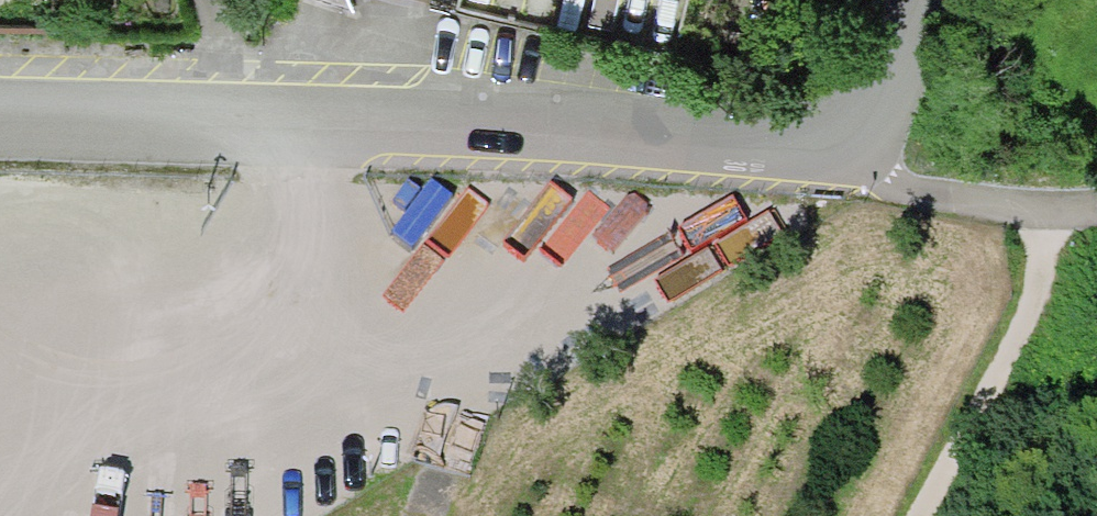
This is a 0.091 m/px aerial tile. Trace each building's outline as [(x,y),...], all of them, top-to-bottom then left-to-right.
[(456,6),(677,59),(691,0),(457,0),(456,6)]
